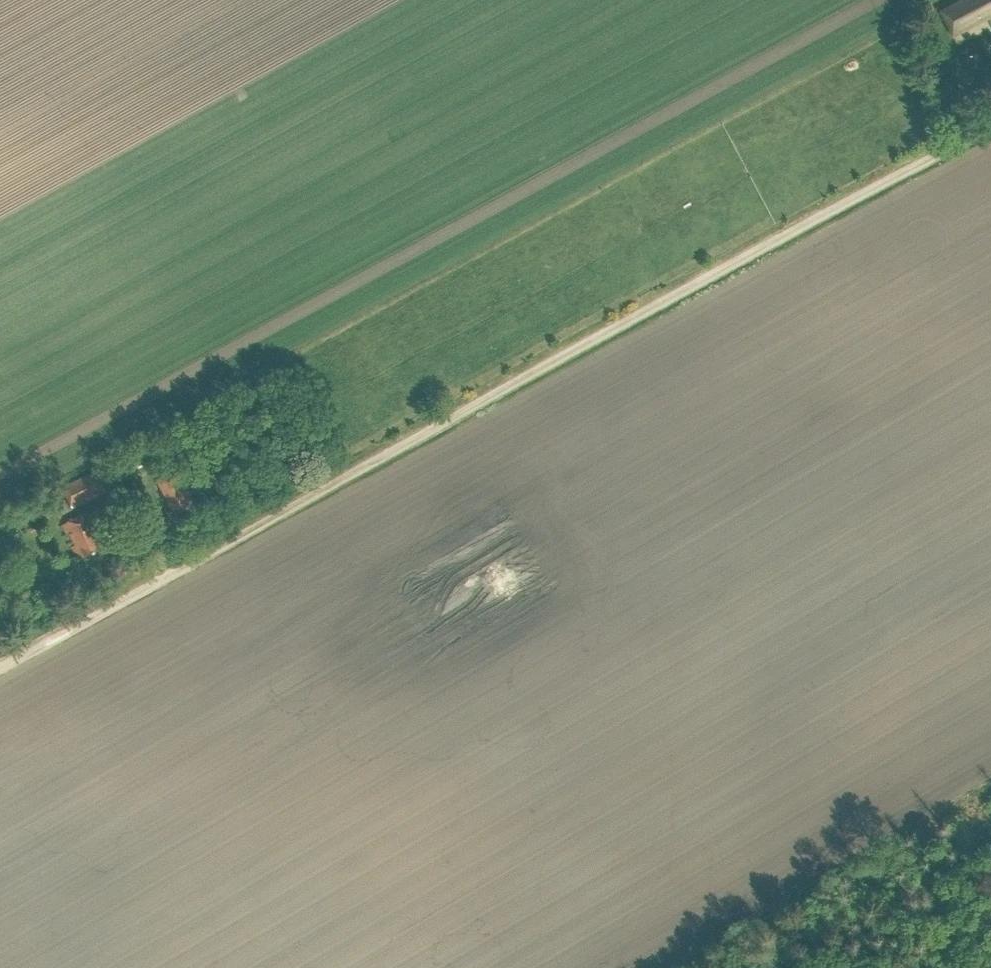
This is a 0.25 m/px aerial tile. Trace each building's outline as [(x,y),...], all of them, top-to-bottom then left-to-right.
[(950,30),(983,12),(987,19),(990,17),(990,0),(963,0),(940,12),(950,30)] [(64,487),(75,509),(115,490),(104,468),(64,487)] [(195,507),(179,474),(159,484),(175,516),(195,507)] [(67,539),(71,538),(75,546),(72,547),(80,563),(108,549),(91,512),(61,527),(67,539)]
